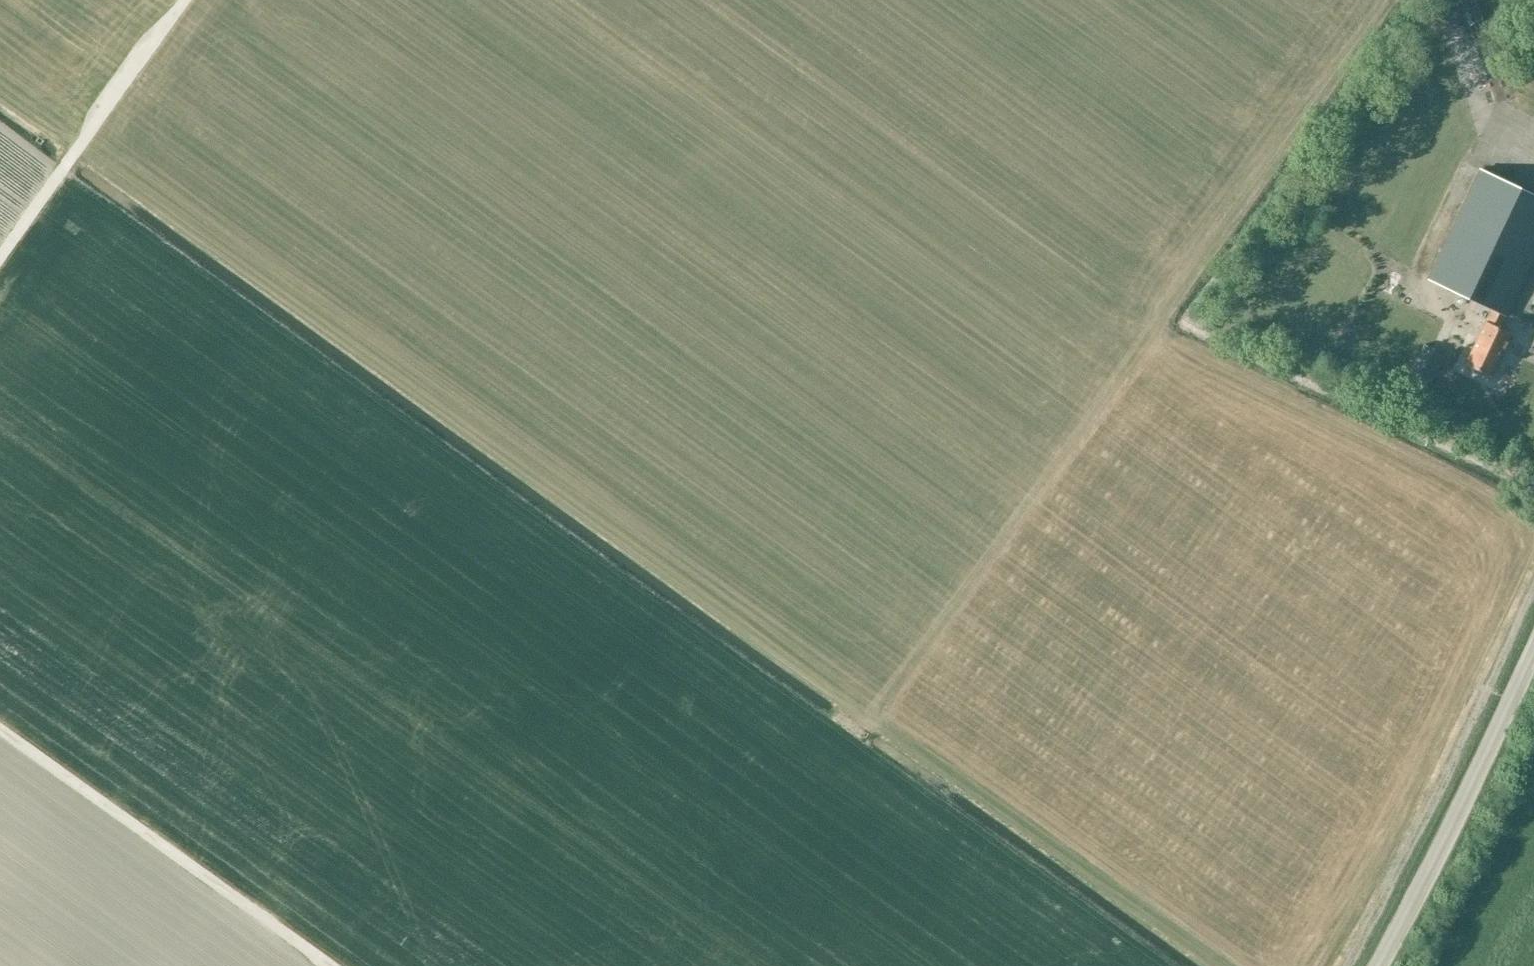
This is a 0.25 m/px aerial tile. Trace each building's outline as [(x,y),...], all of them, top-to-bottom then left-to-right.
[(1533,260),(1533,197),(1478,172),(1428,282),(1487,309),(1462,365),(1489,377),(1507,337),(1501,333),(1533,260)] [(1404,388),(1424,398),(1445,354),(1425,345),(1404,388)]
